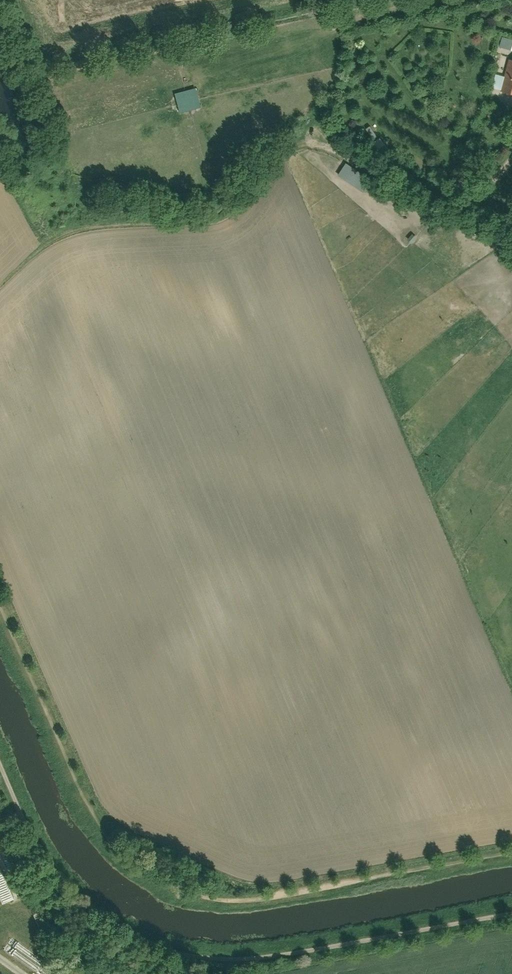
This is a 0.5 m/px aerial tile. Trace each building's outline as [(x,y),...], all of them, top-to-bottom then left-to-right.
[(498,46),(509,50),(511,41),(511,39),(501,36),(498,46)] [(508,60),(501,91),(511,93),(511,61),(508,60)] [(193,88),(172,93),(176,113),(198,107),(193,88)] [(342,163),(335,176),(362,191),(369,178),(342,163)]
